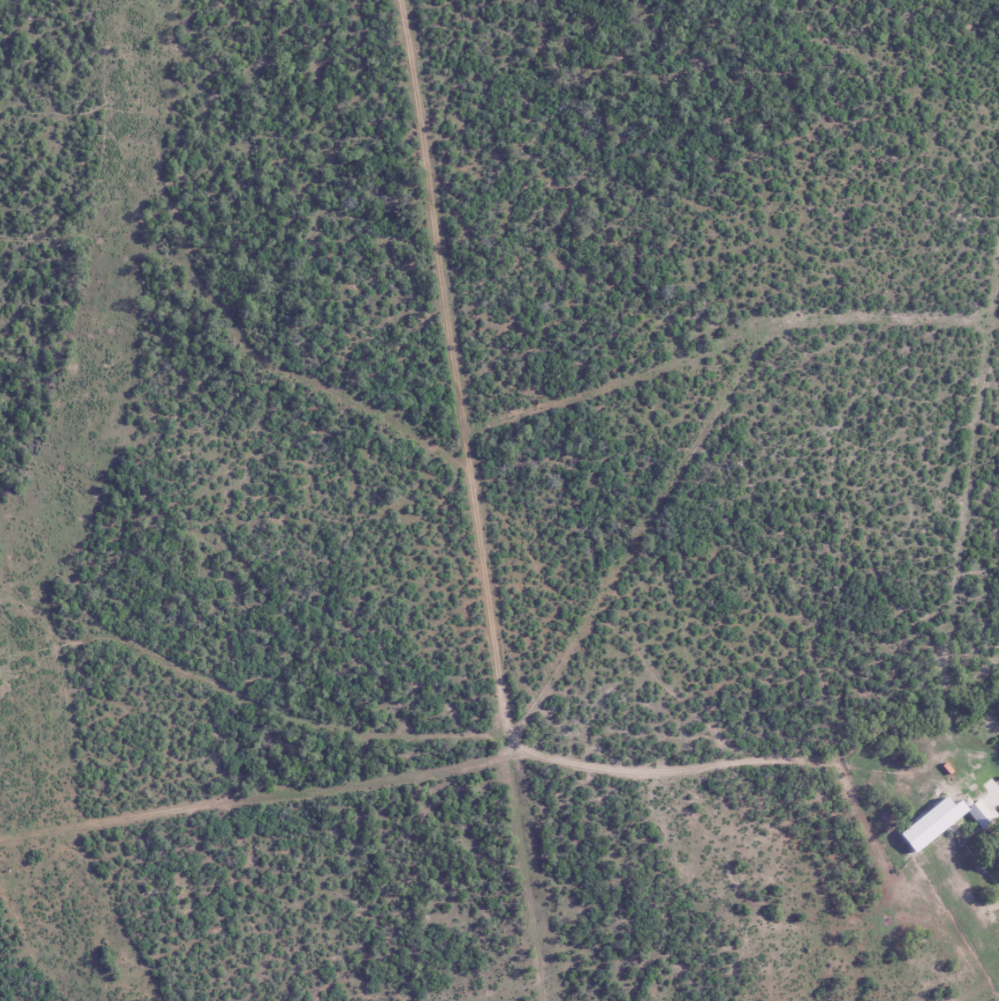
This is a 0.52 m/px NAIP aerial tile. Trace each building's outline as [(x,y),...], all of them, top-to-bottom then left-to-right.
[(980,830),(994,818),(978,799),(964,811),(980,830)]
